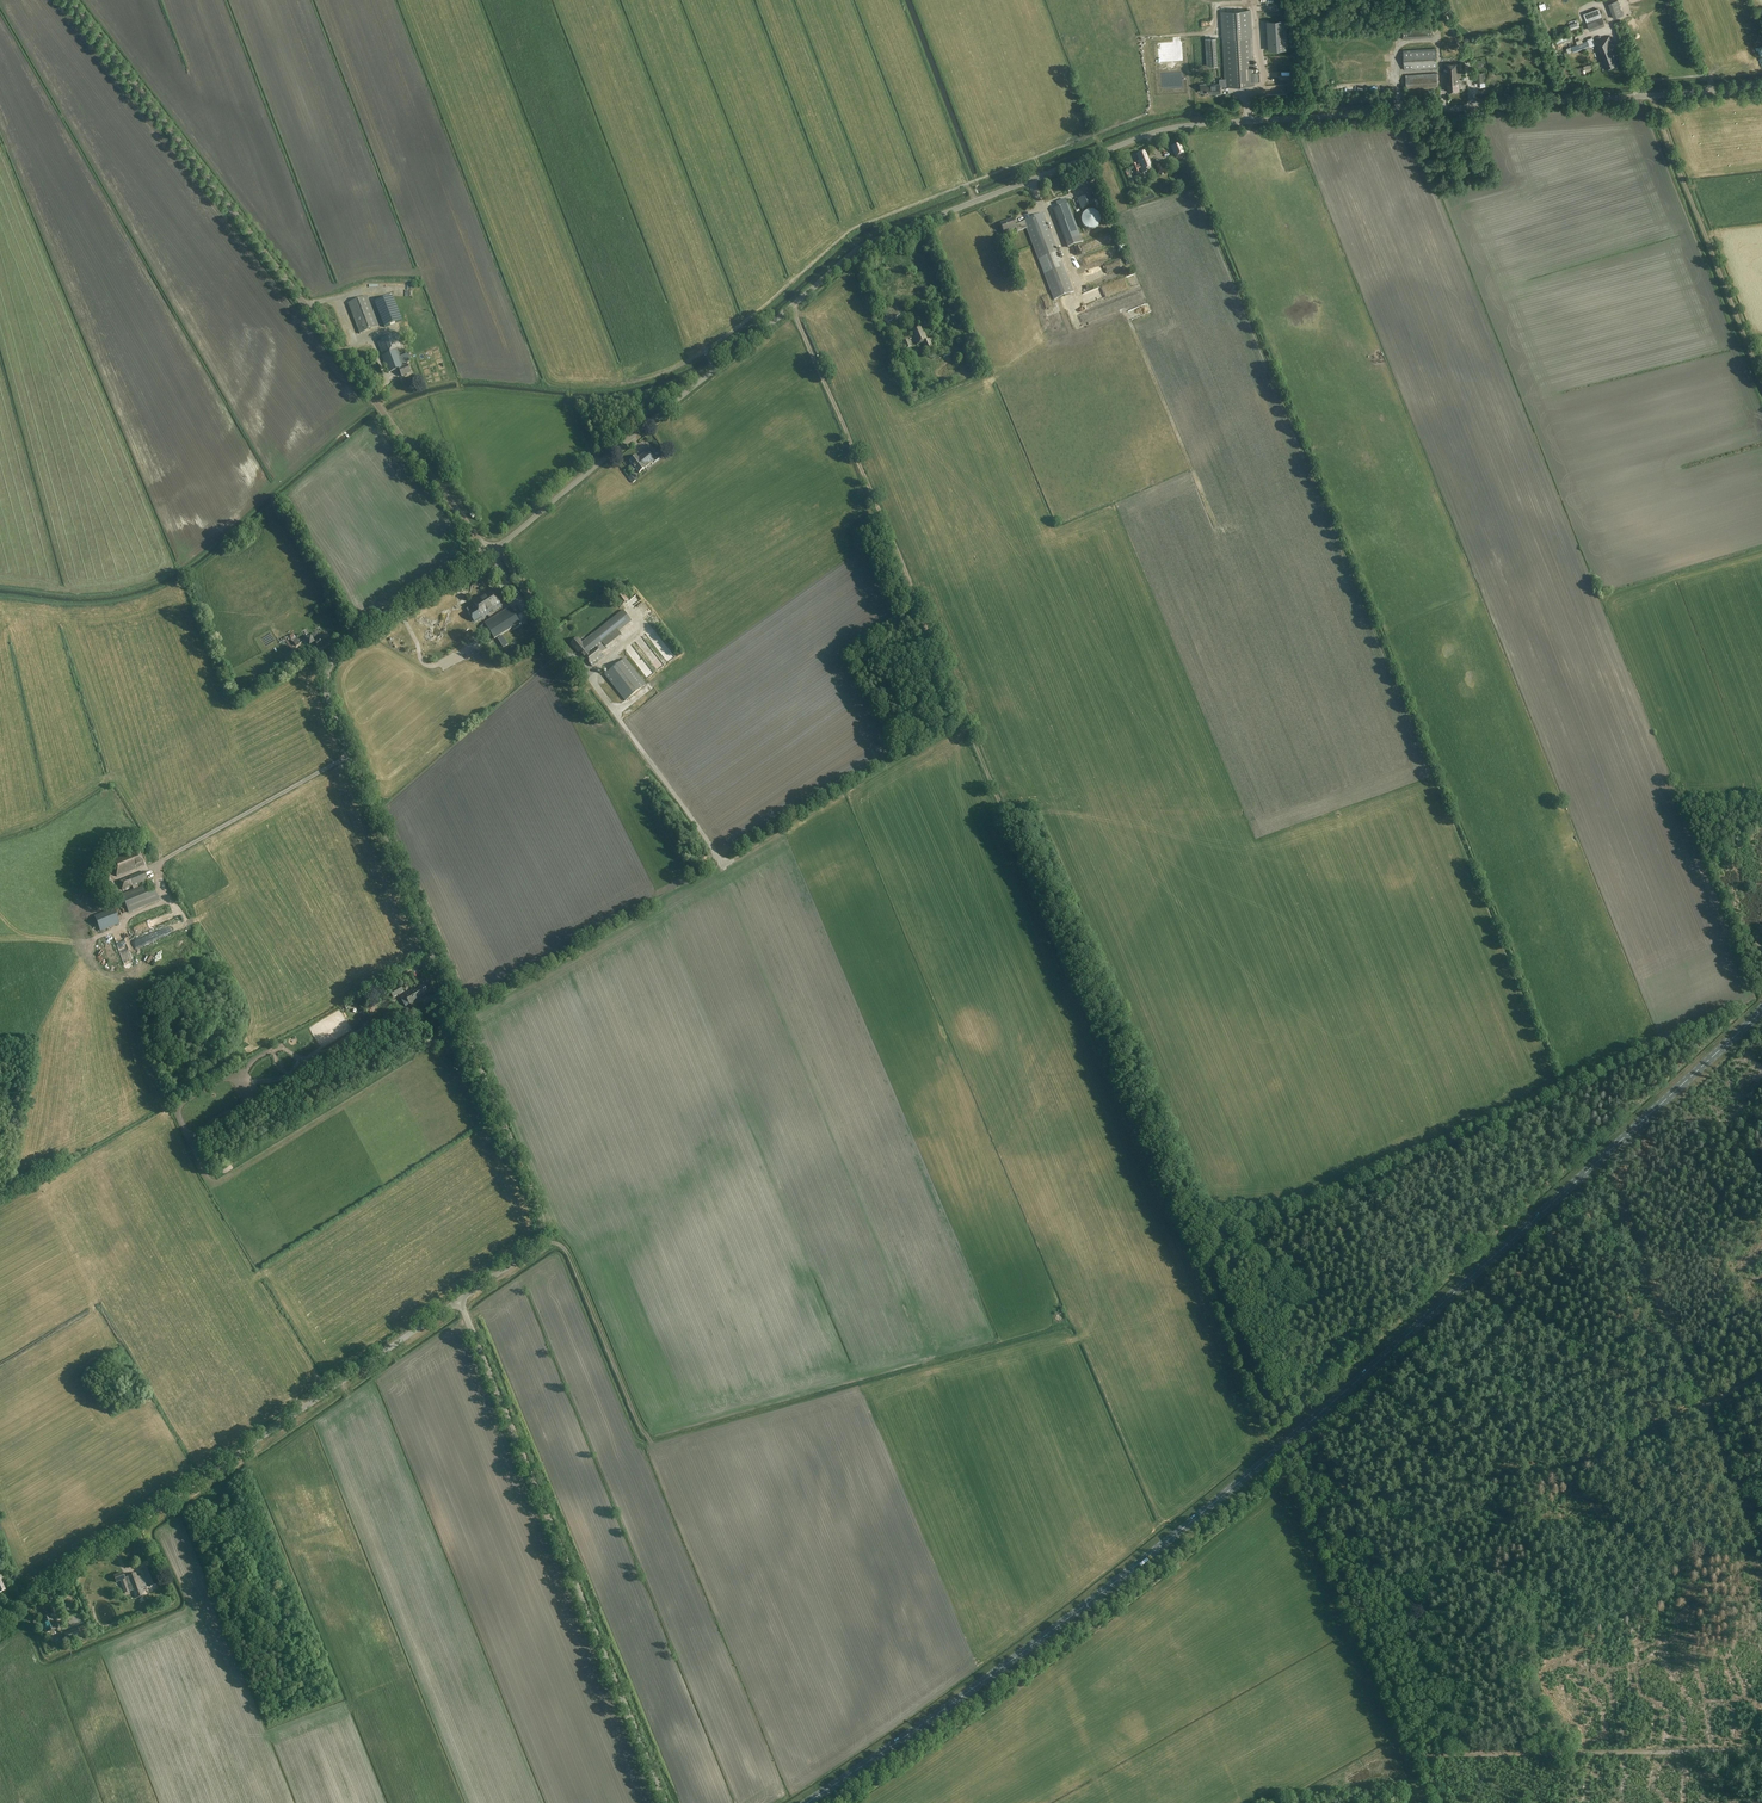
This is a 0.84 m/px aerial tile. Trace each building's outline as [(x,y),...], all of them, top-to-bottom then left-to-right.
[(1614,18),(1623,15),(1618,0),(1617,0),(1608,3),(1614,18)] [(1625,12),(1627,17),(1635,14),(1632,5),(1628,7),(1629,11),(1625,12)] [(1585,12),(1588,20),(1601,15),(1598,7),(1585,12)] [(1253,72),(1250,9),(1221,11),(1225,79),(1219,79),(1219,84),(1206,85),(1202,85),(1200,85),(1200,92),(1206,92),(1206,94),(1220,93),(1219,87),(1226,86),(1226,87),(1254,85),(1254,81),(1260,81),(1259,72),(1253,72)] [(1553,19),(1554,24),(1562,21),(1560,16),(1553,19)] [(1602,16),(1587,22),(1590,30),(1605,24),(1602,16)] [(1267,24),(1268,51),(1287,50),(1286,22),(1267,24)] [(1402,29),(1402,38),(1432,37),(1432,28),(1402,29)] [(1605,69),(1618,64),(1615,55),(1616,54),(1609,36),(1594,42),(1605,69)] [(1594,43),(1592,37),(1587,39),(1587,41),(1583,42),(1582,39),(1570,43),(1571,47),(1566,48),(1567,50),(1572,49),(1574,53),(1590,47),(1589,45),(1594,43)] [(1209,38),(1210,65),(1217,65),(1216,38),(1209,38)] [(1403,50),(1404,70),(1437,68),(1436,48),(1403,50)] [(1267,65),(1292,64),(1292,56),(1267,57),(1267,65)] [(1480,62),(1480,71),(1488,71),(1489,62),(1480,62)] [(1460,63),(1444,64),(1445,83),(1447,83),(1448,91),(1459,91),(1459,77),(1461,77),(1460,63)] [(1438,89),(1437,73),(1405,75),(1406,91),(1438,89)] [(1185,157),(1179,144),(1172,147),(1176,156),(1173,158),(1175,162),(1183,158),(1182,158),(1185,157)] [(1143,173),(1154,168),(1150,160),(1149,161),(1145,151),(1137,154),(1140,160),(1138,161),(1143,173)] [(1067,242),(1080,237),(1068,204),(1054,209),(1067,242)] [(1082,221),(1083,224),(1084,227),(1087,229),(1089,230),(1093,230),(1096,229),(1098,227),(1100,224),(1101,221),(1100,218),(1099,215),(1097,213),(1094,212),(1091,211),(1087,212),(1084,214),(1083,217),(1082,221)] [(1017,232),(1027,228),(1054,300),(1073,292),(1043,213),(1024,221),(1015,225),(1013,219),(1000,223),(1004,233),(1016,228),(1017,232)] [(1084,273),(1087,280),(1093,277),(1090,270),(1084,273)] [(360,334),(379,326),(367,296),(348,303),(360,334)] [(375,303),(385,327),(402,320),(393,296),(375,303)] [(923,342),(927,349),(935,345),(932,338),(928,340),(924,332),(923,333),(920,327),(913,330),(915,336),(913,337),(917,345),(923,342)] [(395,351),(403,348),(399,334),(384,339),(377,342),(383,356),(384,355),(395,351)] [(901,344),(902,346),(904,350),(911,347),(908,340),(901,344)] [(384,355),(383,356),(389,373),(399,369),(402,376),(411,373),(407,363),(401,365),(401,366),(400,366),(395,351),(384,355)] [(647,452),(639,458),(637,456),(630,461),(632,464),(630,466),(634,470),(636,469),(639,473),(646,468),(646,467),(654,461),(647,452)] [(633,482),(638,478),(641,476),(637,471),(630,477),(633,482)] [(483,618),(502,606),(491,589),(472,601),(476,608),(469,613),(474,622),(482,617),(483,618)] [(466,609),(472,605),(468,600),(463,604),(466,609)] [(484,624),(494,639),(520,623),(510,608),(484,624)] [(623,609),(592,635),(591,633),(588,635),(589,637),(582,643),(577,638),(571,643),(585,659),(585,658),(592,667),(604,657),(602,653),(606,649),(602,644),(631,620),(623,609)] [(657,643),(656,644),(669,662),(675,658),(653,628),(648,632),(657,643)] [(294,634),(290,637),(286,639),(288,642),(287,643),(288,644),(293,642),(295,646),(299,644),(297,640),(300,639),(301,636),(299,633),(295,634),(295,636),(294,634)] [(328,644),(332,642),(326,633),(321,635),(321,636),(314,640),(311,636),(303,641),(307,647),(315,642),(319,650),(328,645),(328,644)] [(505,637),(509,643),(515,640),(511,634),(505,637)] [(660,669),(666,664),(649,643),(643,648),(660,669)] [(511,656),(522,649),(519,645),(508,651),(511,656)] [(625,702),(646,685),(626,659),(604,675),(625,702)] [(110,860),(117,877),(145,865),(138,850),(133,852),(133,851),(110,860)] [(145,880),(146,879),(143,872),(119,882),(122,890),(132,886),(133,890),(122,895),(129,913),(159,901),(151,882),(139,888),(138,886),(146,882),(145,880)] [(113,908),(94,916),(100,931),(105,929),(105,928),(119,922),(113,908)] [(165,936),(177,932),(175,926),(163,930),(165,936)] [(393,998),(403,991),(400,986),(389,992),(393,998)] [(425,993),(427,992),(423,986),(414,991),(413,989),(404,995),(410,1005),(421,998),(420,997),(426,994),(425,993)] [(150,1567),(143,1570),(150,1587),(157,1584),(150,1567)] [(136,1598),(141,1596),(142,1600),(144,1599),(142,1596),(144,1595),(142,1589),(146,1587),(142,1575),(137,1577),(135,1573),(127,1576),(128,1577),(124,1578),(122,1573),(114,1576),(116,1582),(120,1581),(125,1593),(130,1591),(128,1586),(131,1585),(136,1598)] [(46,1633),(57,1629),(55,1623),(53,1623),(49,1615),(41,1618),(43,1623),(46,1633)] [(74,1630),(68,1632),(63,1634),(64,1635),(67,1644),(68,1643),(69,1645),(82,1640),(81,1637),(87,1635),(84,1627),(74,1630)] [(935,1756),(945,1749),(943,1746),(933,1753),(935,1756)]
